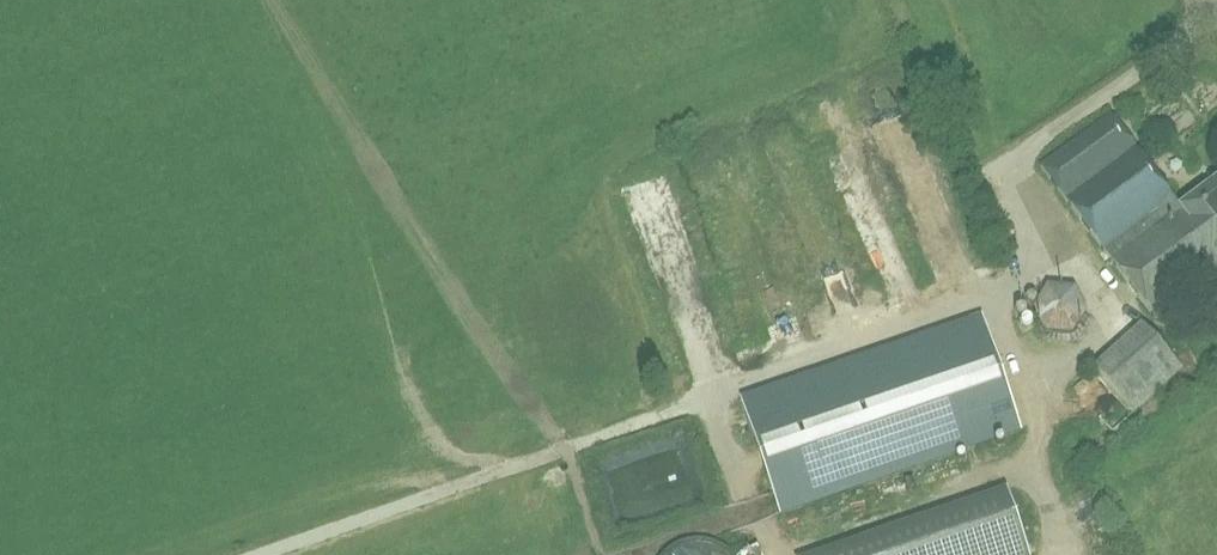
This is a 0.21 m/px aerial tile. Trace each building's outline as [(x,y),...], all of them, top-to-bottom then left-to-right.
[(1216,273),(1216,181),(1181,208),(1111,113),(1040,165),(1157,319),(1216,273)] [(909,142),(913,168),(938,165),(934,138),(909,142)] [(855,239),(831,245),(848,311),(873,305),(855,239)] [(1055,328),(1099,322),(1094,277),(1059,281),(1061,296),(1051,297),(1055,328)] [(1094,366),(1135,413),(1183,368),(1142,323),(1094,366)] [(762,432),(783,493),(841,474),(831,444),(967,398),(953,358),(910,373),(901,346),(887,351),(898,384),(762,432)] [(811,554),(1030,554),(1006,487),(811,554)] [(725,546),(710,539),(694,536),(677,540),(664,547),(657,554),(734,554),(725,546)]
